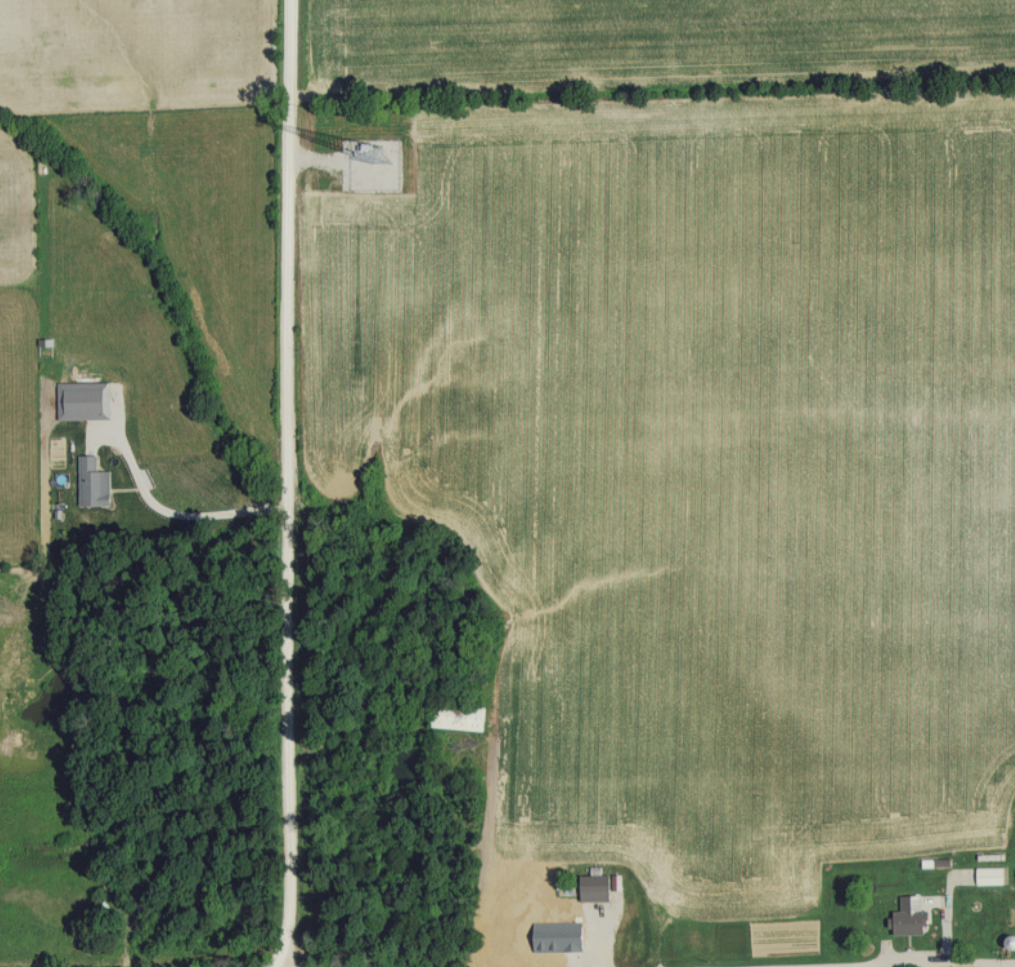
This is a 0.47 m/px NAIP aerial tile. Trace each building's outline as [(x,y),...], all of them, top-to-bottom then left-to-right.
[(486,731),(487,706),(432,704),(432,728),(486,731)] [(883,935),(917,935),(917,895),(897,895),(897,911),(883,911),(883,935)] [(570,922),(570,915),(554,915),(554,933),(593,933),(593,922),(570,922)]
